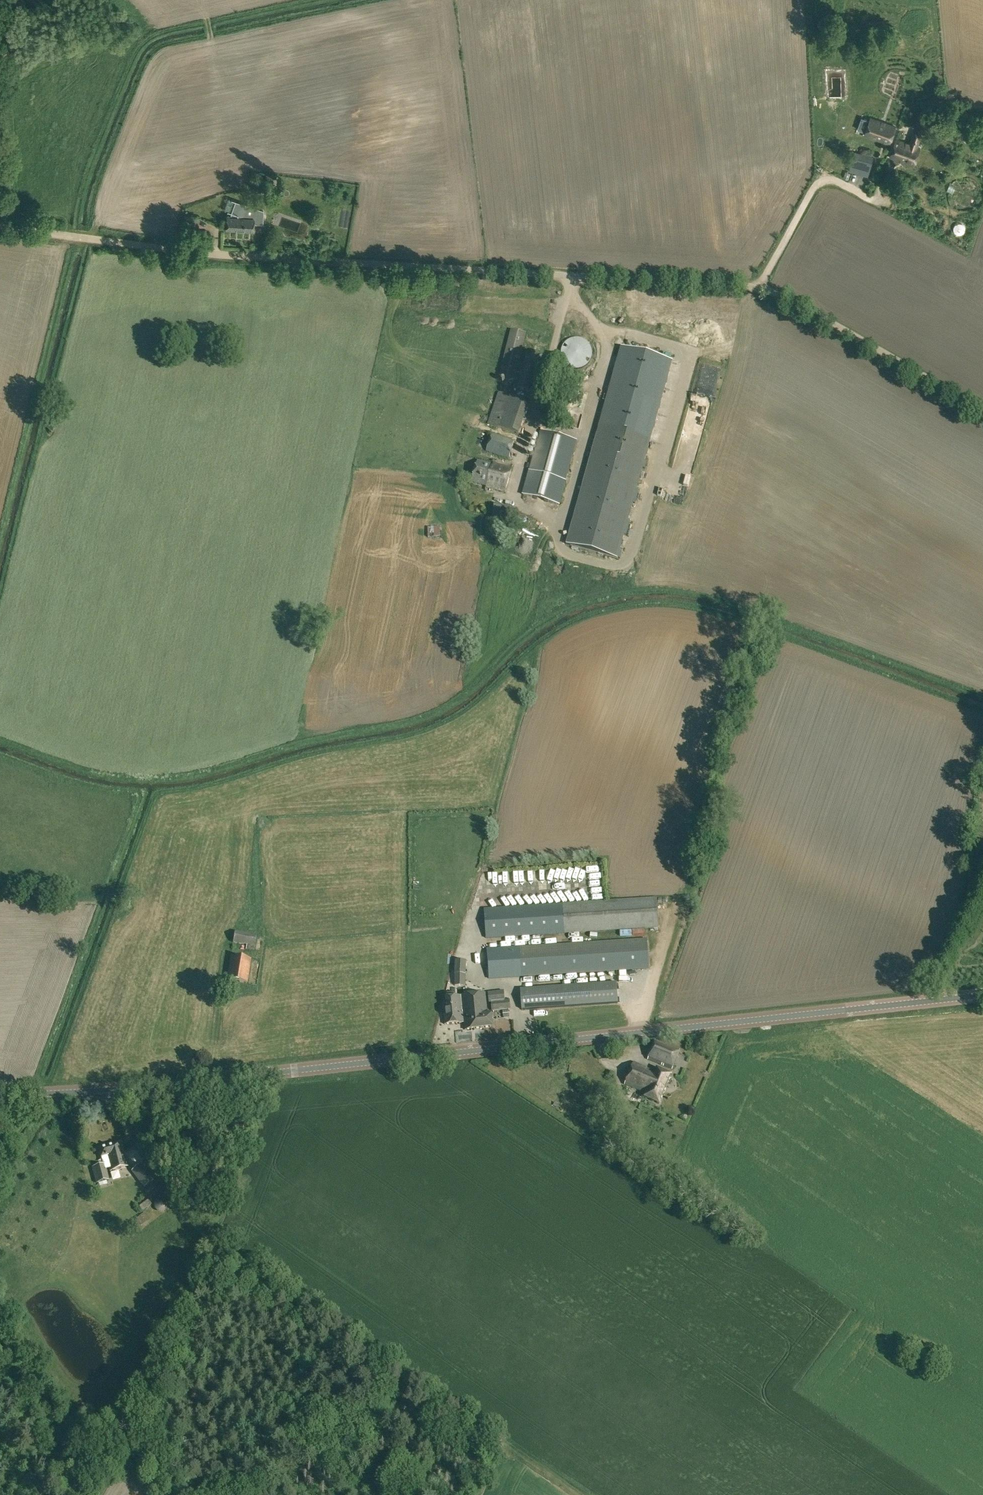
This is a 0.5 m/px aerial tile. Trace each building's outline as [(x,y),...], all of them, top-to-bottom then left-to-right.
[(913,129),(925,133),(932,116),(919,111),(913,129)] [(889,143),(892,144),(893,140),(891,139),(895,127),(870,118),(864,136),(889,144),(889,143)] [(889,157),(914,165),(920,147),(917,146),(922,135),(914,132),(910,144),(896,139),(895,141),(893,140),(892,144),(894,144),(889,157)] [(855,172),(868,175),(871,165),(874,157),(860,153),(857,161),(852,159),(850,165),(856,167),(855,172)] [(276,175),(266,174),(265,183),(276,184),(276,175)] [(226,229),(253,230),(254,223),(263,224),(264,211),(229,198),(225,210),(231,213),(230,216),(227,216),(227,219),(223,219),(223,227),(226,227),(226,229)] [(499,377),(517,381),(519,371),(517,370),(526,332),(511,329),(499,377)] [(561,352),(561,353),(561,354),(561,356),(562,357),(562,358),(563,360),(563,361),(564,362),(565,363),(566,364),(567,365),(568,366),(569,367),(570,367),(571,368),(573,368),(574,368),(575,369),(577,369),(578,369),(579,368),(581,368),(582,368),(583,367),(584,367),(585,366),(587,365),(588,364),(588,363),(589,362),(590,361),(591,360),(591,358),(592,357),(592,356),(592,354),(592,353),(592,352),(592,350),(592,349),(591,348),(591,347),(590,345),(589,344),(588,343),(588,342),(587,341),(585,340),(584,340),(583,339),(582,339),(581,338),(579,338),(578,338),(577,338),(575,338),(574,338),(573,338),(571,339),(570,339),(569,340),(568,340),(567,341),(566,342),(565,343),(564,344),(563,345),(563,347),(562,348),(562,349),(561,350),(561,352)] [(622,346),(566,543),(618,558),(673,360),(622,346)] [(517,388),(532,391),(538,367),(535,367),(537,359),(526,356),(524,364),(523,364),(517,388)] [(488,424),(519,434),(530,402),(498,391),(488,424)] [(522,495),(560,505),(577,440),(541,430),(529,470),(522,495)] [(486,451),(509,459),(514,440),(492,433),(486,451)] [(485,487),(504,492),(510,469),(491,464),(491,465),(476,461),(471,482),(485,486),(485,487)] [(428,526),(428,537),(440,536),(440,526),(428,526)] [(519,533),(513,540),(518,544),(524,537),(519,533)] [(553,870),(550,883),(556,884),(559,871),(553,870)] [(561,880),(573,885),(578,873),(571,870),(570,874),(564,872),(561,880)] [(476,905),(482,908),(486,895),(480,893),(476,905)] [(484,908),(486,938),(659,928),(657,897),(484,908)] [(470,927),(481,928),(481,915),(470,915),(470,927)] [(246,949),(253,950),(256,934),(248,933),(249,927),(243,926),(242,932),(235,931),(233,942),(247,945),(246,949)] [(487,948),(489,978),(650,968),(647,938),(487,948)] [(493,947),(509,946),(508,938),(492,938),(493,947)] [(227,980),(247,983),(251,959),(231,956),(227,980)] [(455,986),(466,986),(467,961),(456,960),(455,986)] [(521,988),(522,1009),(618,1003),(617,982),(521,988)] [(493,1002),(494,1011),(511,1009),(510,1000),(505,1001),(504,990),(488,992),(489,1003),(493,1002)] [(467,995),(470,1029),(493,1027),(492,1013),(488,1013),(485,993),(467,995)] [(465,1022),(465,1029),(470,1029),(467,995),(448,997),(449,1007),(443,1007),(445,1024),(465,1022)] [(648,1059),(672,1068),(680,1049),(656,1040),(648,1059)] [(645,1097),(660,1103),(672,1074),(657,1068),(656,1072),(634,1062),(625,1084),(647,1093),(645,1097)] [(603,1136),(602,1145),(622,1148),(624,1139),(603,1136)] [(106,1156),(110,1170),(127,1165),(122,1143),(99,1148),(101,1157),(106,1156)] [(92,1167),(96,1182),(109,1179),(105,1163),(92,1167)] [(135,1163),(129,1167),(140,1182),(146,1178),(135,1163)] [(167,1202),(166,1200),(165,1198),(163,1198),(161,1197),(159,1198),(157,1199),(155,1200),(154,1202),(154,1204),(154,1206),(154,1208),(155,1209),(157,1211),(159,1212),(161,1212),(163,1212),(165,1211),(166,1209),(167,1208),(168,1206),(168,1203),(167,1202)] [(139,1206),(143,1211),(152,1204),(148,1199),(139,1206)] [(126,1225),(131,1232),(139,1225),(142,1225),(150,1219),(144,1211),(136,1217),(136,1218),(126,1225)]
